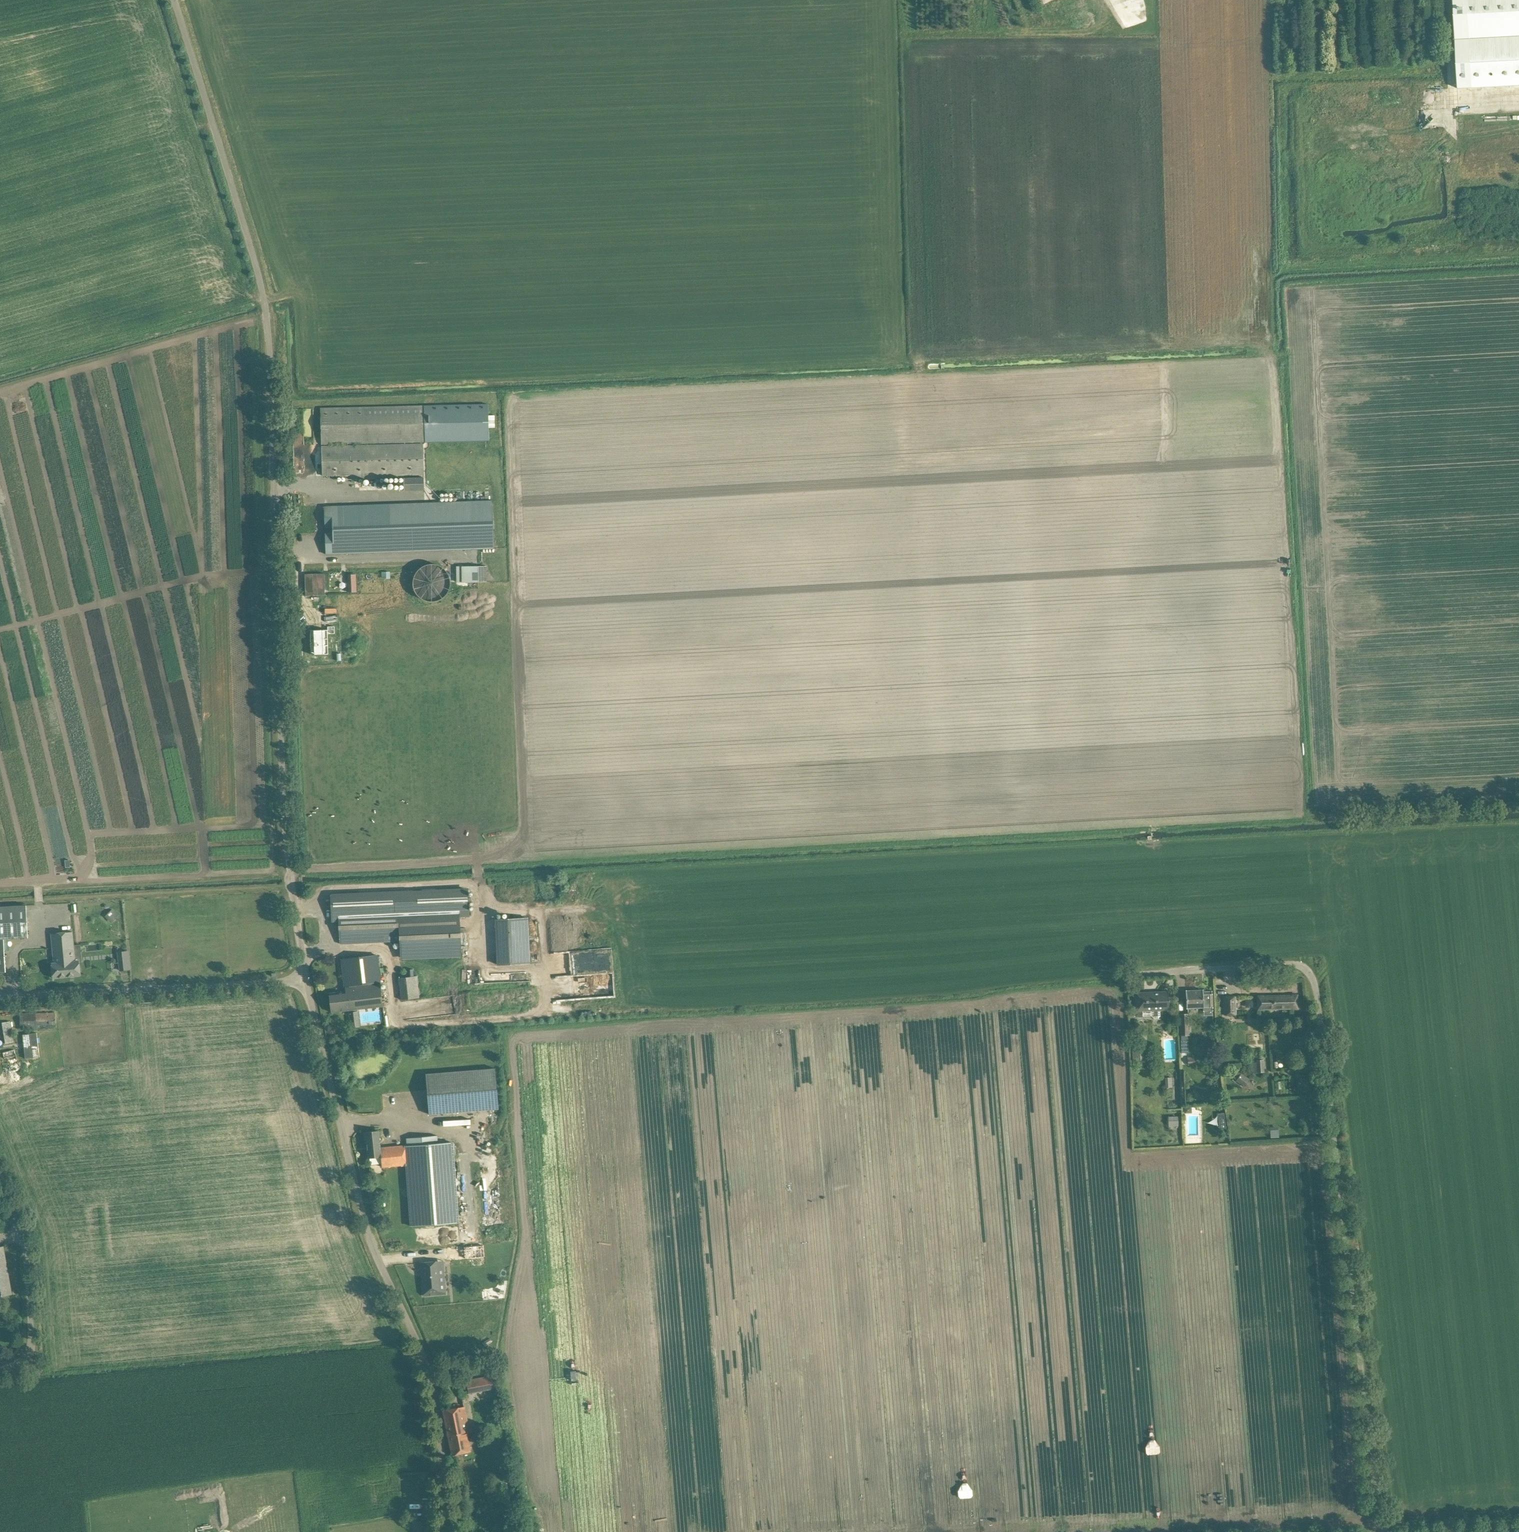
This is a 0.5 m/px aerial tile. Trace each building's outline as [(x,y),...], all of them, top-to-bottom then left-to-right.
[(1457,89),(1472,88),(1518,85),(1518,0),(1453,0),(1457,89)] [(322,443),(489,439),(488,405),(321,409),(322,443)] [(423,476),(423,466),(423,444),(331,445),(322,445),(323,475),(350,474),(351,478),(423,476)] [(404,491),(424,490),(424,477),(404,477),(404,491)] [(492,500),(332,506),(324,506),(326,554),(493,548),(492,500)] [(407,590),(439,604),(452,574),(420,560),(407,590)] [(456,566),(457,582),(478,582),(478,566),(456,566)] [(311,656),(329,656),(328,639),(335,639),(335,631),(328,631),(310,631),(311,656)] [(468,888),(338,896),(331,896),(332,922),(340,922),(341,943),(351,943),(400,940),(401,960),(462,957),(462,936),(460,917),(469,916),(468,888)] [(26,905),(0,906),(0,939),(28,938),(26,905)] [(114,918),(118,914),(112,909),(108,913),(114,918)] [(495,919),(497,965),(531,963),(528,917),(495,919)] [(52,964),(53,967),(54,977),(80,975),(79,961),(78,961),(78,959),(75,959),(73,932),(52,934),(55,963),(52,964)] [(612,969),(609,947),(594,949),(597,971),(612,969)] [(128,950),(118,952),(120,970),(130,969),(128,950)] [(377,955),(352,958),(342,959),(346,991),(329,993),(331,1012),(383,1005),(377,955)] [(417,976),(399,978),(401,1000),(420,998),(417,976)] [(1186,1008),(1203,1007),(1203,1010),(1213,1010),(1212,991),(1203,991),(1203,990),(1186,990),(1186,1008)] [(1138,1017),(1152,1016),(1154,1018),(1158,1018),(1161,1016),(1160,1010),(1169,1009),(1168,991),(1135,992),(1136,1011),(1138,1011),(1138,1017)] [(1224,996),(1224,1016),(1236,1015),(1236,996),(1224,996)] [(1258,996),(1258,1010),(1298,1009),(1298,996),(1258,996)] [(359,1010),(348,1010),(347,1026),(359,1026),(359,1010)] [(20,1014),(21,1024),(21,1028),(37,1027),(37,1024),(56,1023),(56,1013),(20,1014)] [(1189,1035),(1189,1023),(1188,1013),(1180,1013),(1181,1035),(1189,1035)] [(2,1022),(4,1032),(6,1043),(14,1042),(10,1021),(2,1022)] [(19,1066),(15,1049),(3,1052),(7,1069),(19,1066)] [(1265,1072),(1264,1060),(1256,1060),(1258,1073),(1265,1072)] [(426,1074),(429,1114),(499,1108),(495,1068),(426,1074)] [(1250,1081),(1237,1072),(1233,1077),(1237,1080),(1236,1081),(1245,1087),(1250,1081)] [(1178,1130),(1178,1115),(1168,1116),(1168,1130),(1178,1130)] [(382,1167),(408,1164),(412,1226),(457,1223),(451,1142),(438,1143),(437,1135),(406,1137),(407,1145),(381,1148),(379,1130),(365,1132),(365,1140),(367,1140),(368,1158),(381,1156),(382,1167)] [(484,1245),(464,1247),(465,1258),(485,1257),(484,1245)] [(4,1246),(0,1247),(0,1295),(12,1293),(4,1246)] [(438,1261),(422,1262),(424,1285),(423,1285),(424,1295),(441,1293),(439,1293),(438,1283),(445,1283),(444,1267),(438,1268),(438,1261)] [(466,1380),(468,1393),(494,1389),(491,1375),(466,1380)] [(452,1455),(462,1453),(471,1451),(467,1431),(469,1431),(464,1405),(443,1410),(452,1455)] [(415,1521),(415,1531),(426,1531),(425,1520),(415,1521)]
